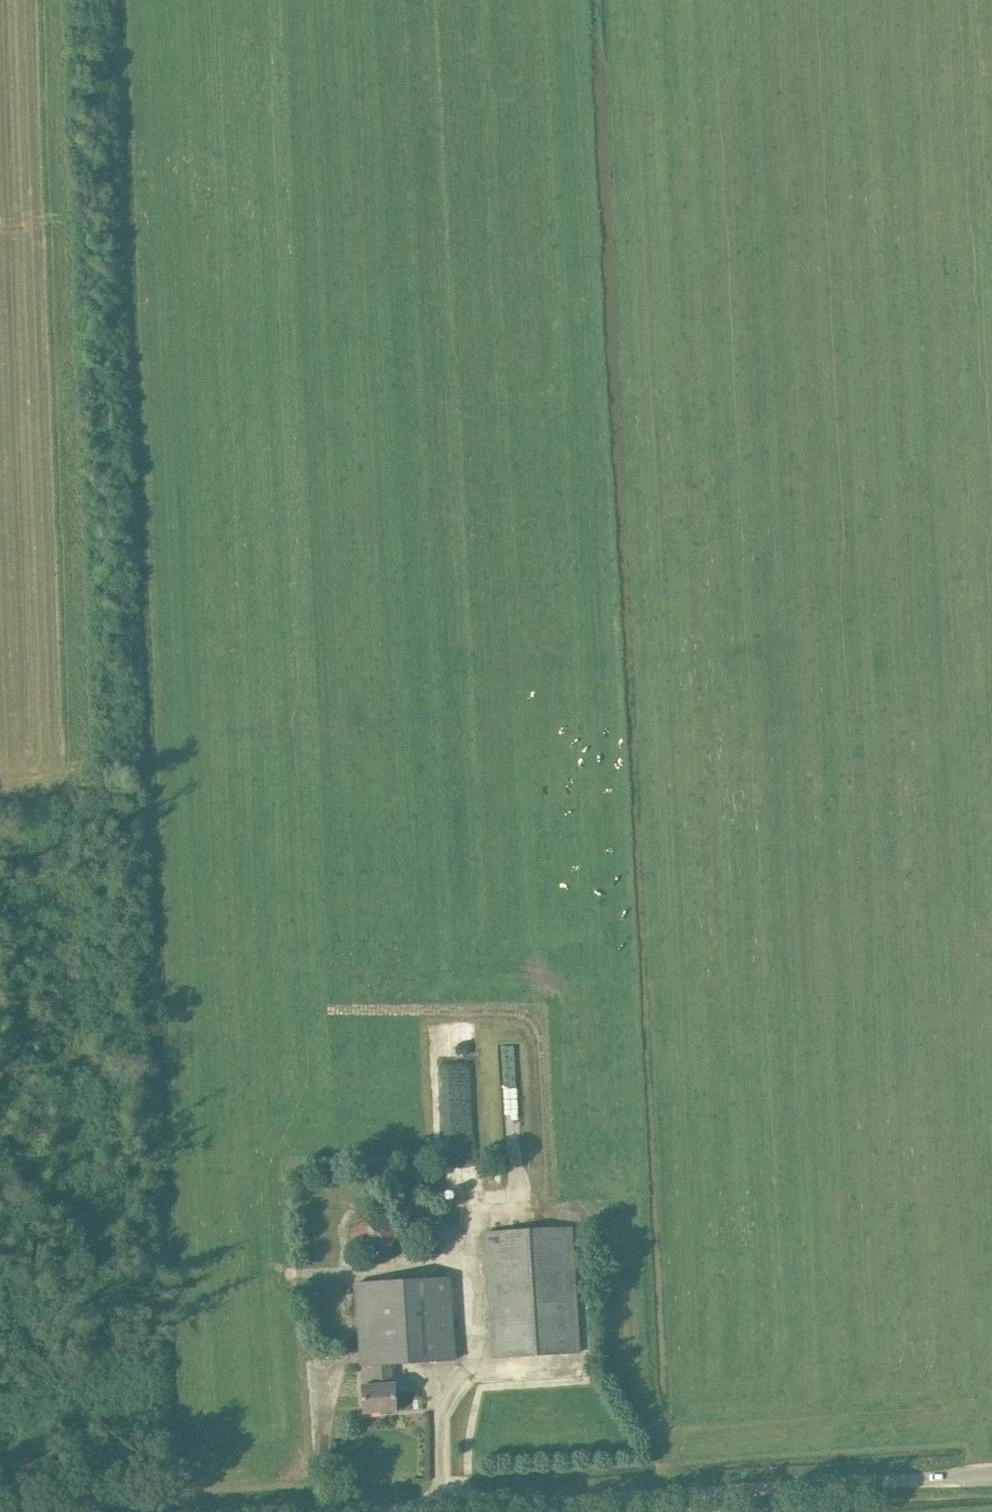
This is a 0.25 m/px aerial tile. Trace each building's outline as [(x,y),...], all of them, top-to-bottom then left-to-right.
[(446,1022),(447,1039),(473,1038),(473,1021),(446,1022)] [(395,1246),(385,1212),(351,1222),(361,1255),(395,1246)] [(572,1226),(484,1232),(491,1359),(580,1353),(572,1226)] [(451,1276),(354,1282),(359,1367),(371,1366),(372,1385),(393,1384),(392,1365),(456,1361),(451,1276)] [(393,1384),(372,1385),(362,1385),(364,1413),(395,1412),(393,1384)]
